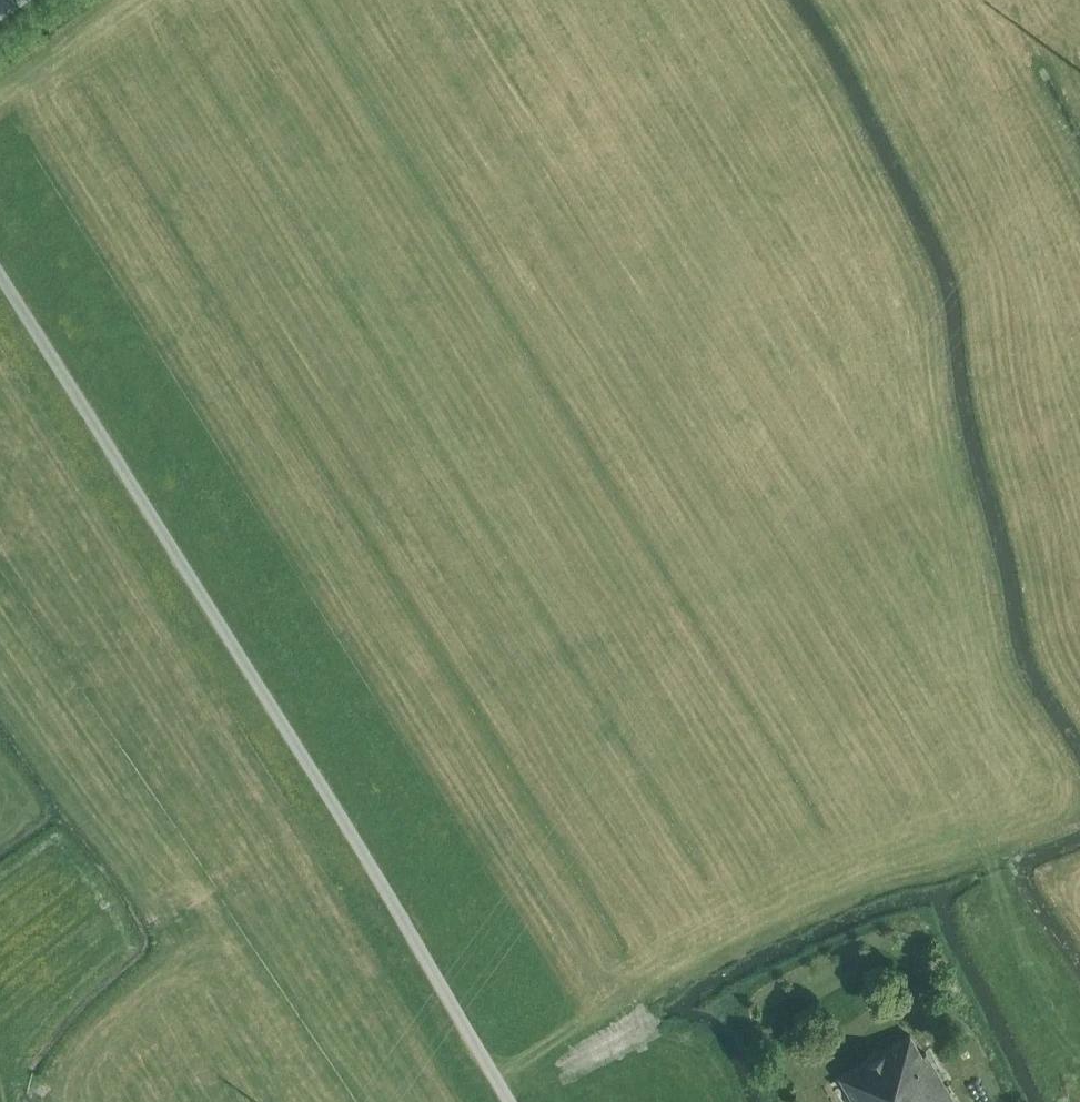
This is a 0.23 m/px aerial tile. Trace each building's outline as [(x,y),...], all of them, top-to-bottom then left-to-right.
[(908,1034),(883,1048),(877,1049),(868,1055),(864,1060),(838,1075),(853,1101),(850,1101),(953,1101),(923,1051),(920,1053),(908,1034)]
